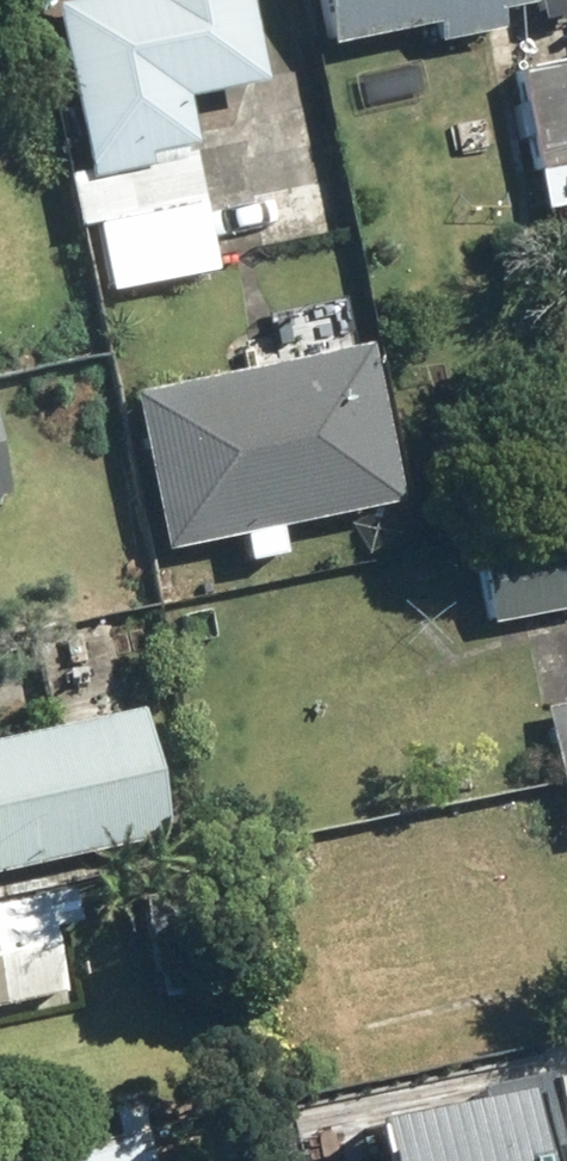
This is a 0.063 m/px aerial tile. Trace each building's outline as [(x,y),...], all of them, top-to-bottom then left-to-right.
[(191,162),(179,102),(256,87),(240,0),(89,0),(40,9),(73,185),(66,186),(88,301),(213,277),(191,162)] [(566,0),(301,0),(312,57),(422,36),(425,56),(503,42),(530,208),(566,203),(566,10),(566,0)] [(116,399),(151,556),(232,539),(238,568),(279,559),(274,538),(396,511),(360,346),(116,399)] [(18,503),(7,420),(0,421),(0,505),(18,503)] [(481,632),(566,615),(566,539),(466,558),(481,632)] [(537,662),(566,848),(566,847),(566,657),(537,662)] [(150,841),(122,716),(0,742),(0,874),(150,841)] [(60,996),(39,898),(0,908),(0,1007),(60,996)] [(525,1075),(356,1109),(367,1160),(542,1160),(525,1075)] [(146,1143),(39,1160),(149,1160),(146,1143)]
